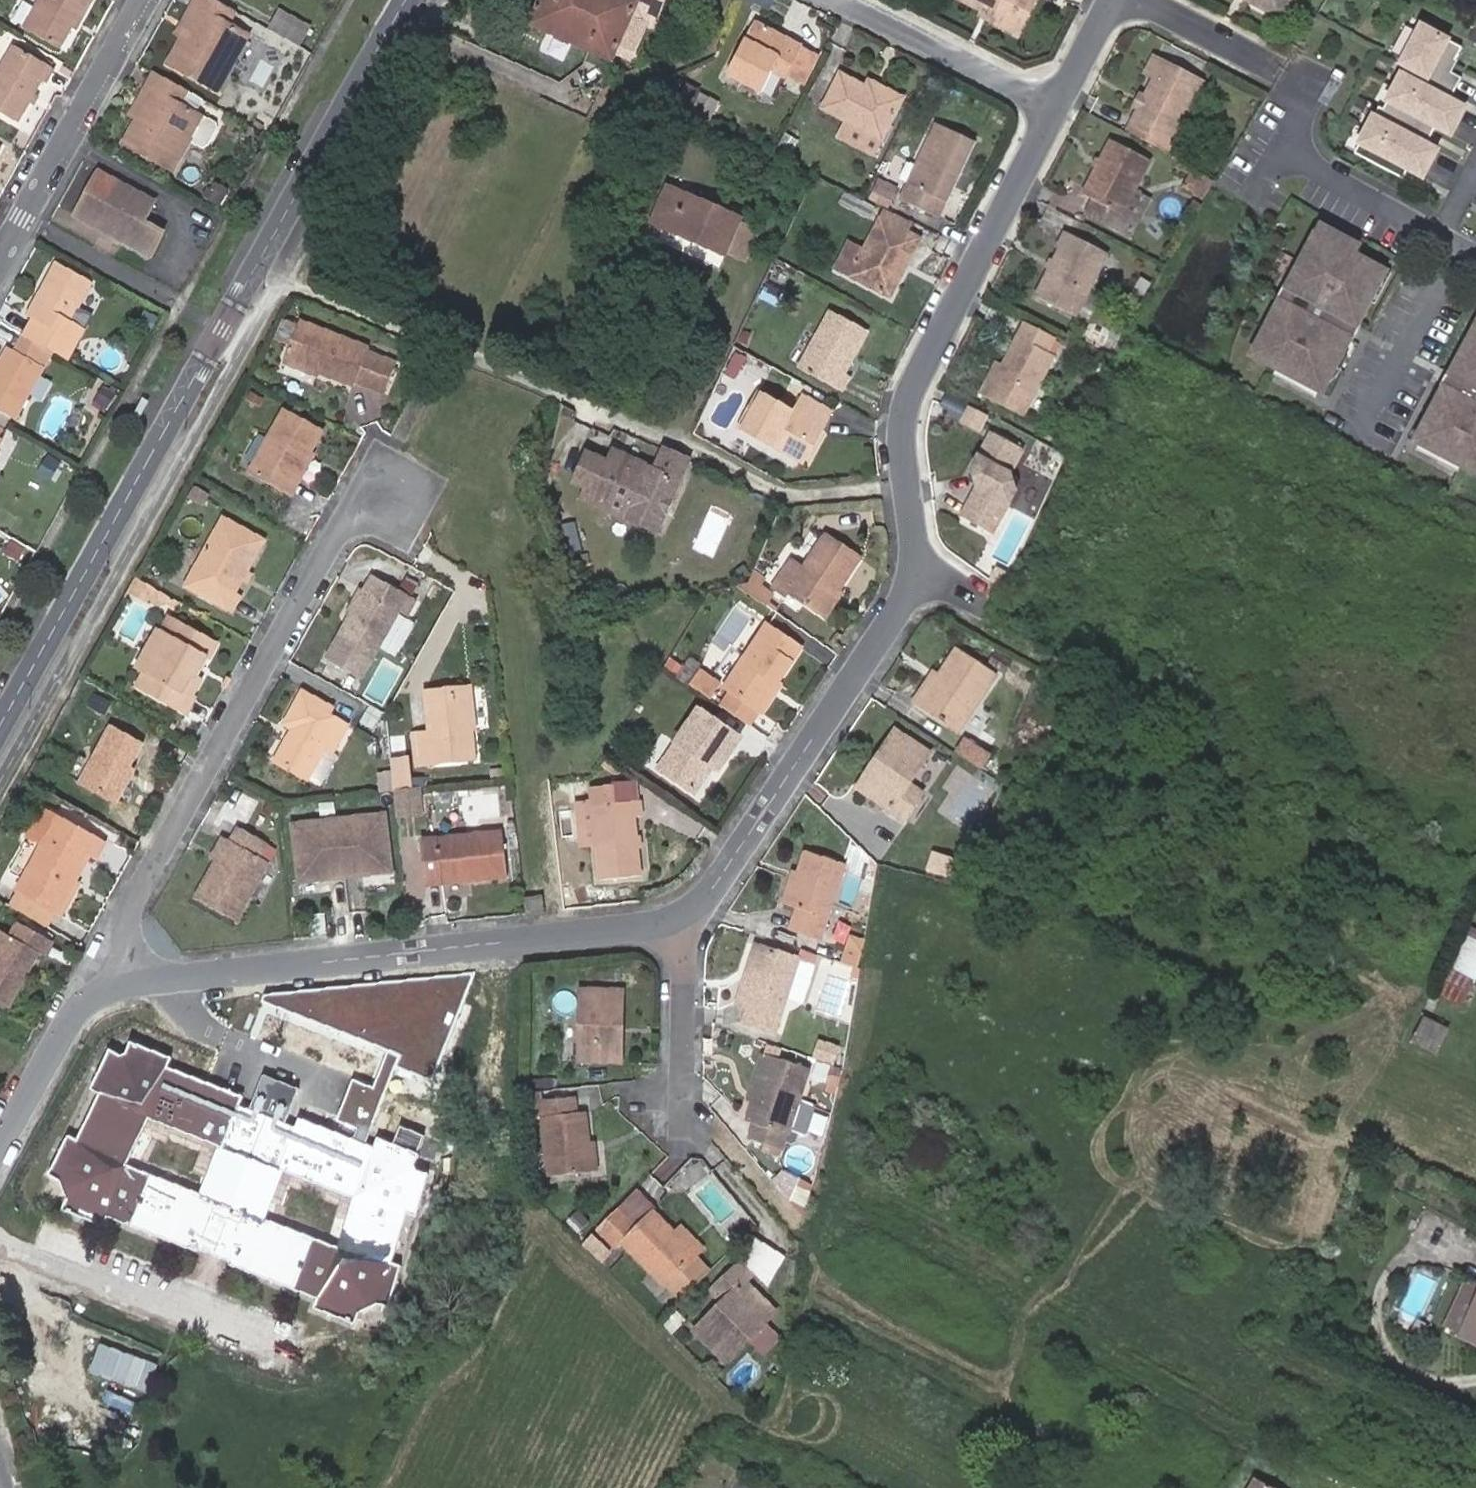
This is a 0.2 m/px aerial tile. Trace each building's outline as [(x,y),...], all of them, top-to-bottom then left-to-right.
[(19,29),(57,49),(69,28),(72,23),(75,25),(89,0),(35,0),(19,29)] [(217,0),(187,0),(178,17),(184,21),(173,40),(159,66),(213,96),(247,35),(225,23),(234,9),(217,0)] [(631,56),(645,23),(652,27),(664,0),(540,0),(528,26),(605,61),(606,58),(625,67),(631,56)] [(708,0),(683,0),(703,10),(708,0)] [(947,1),(977,15),(1013,33),(1030,0),(947,0),(947,1)] [(1041,0),(1030,0),(1013,33),(977,15),(974,20),(1019,43),(1041,0)] [(1240,4),(1278,24),(1290,0),(1242,0),(1240,4)] [(313,28),(283,12),(273,29),(303,46),(313,28)] [(184,21),(178,17),(167,36),(173,40),(184,21)] [(1462,44),(1422,22),(1401,60),(1406,62),(1382,106),(1378,104),(1354,148),(1398,172),(1403,163),(1422,173),(1436,146),(1417,136),(1421,128),(1426,130),(1431,121),(1450,131),(1464,105),(1445,94),(1450,86),(1454,88),(1462,74),(1444,65),(1447,59),(1452,62),(1462,44)] [(723,78),(729,81),(758,97),(777,59),(790,65),(800,47),(753,23),(723,78)] [(800,47),(790,65),(806,74),(816,55),(800,47)] [(0,82),(0,116),(19,125),(40,86),(46,89),(55,71),(16,51),(0,82)] [(1163,161),(1203,86),(1151,59),(1140,79),(1150,84),(1142,99),(1134,114),(1127,129),(1138,135),(1132,146),(1163,161)] [(838,122),(875,141),(898,98),(860,80),(858,85),(831,72),(812,109),(838,122)] [(194,92),(160,73),(153,86),(159,89),(141,120),(129,144),(175,170),(206,115),(187,105),(194,92)] [(159,89),(153,86),(135,116),(141,120),(159,89)] [(1142,99),(1137,96),(1129,112),(1134,114),(1142,99)] [(206,115),(193,139),(206,146),(209,145),(220,126),(219,123),(206,115)] [(875,141),(838,122),(830,139),(867,158),(875,141)] [(975,145),(933,124),(905,183),(900,181),(892,198),(934,217),(942,200),(946,203),(975,145)] [(1132,146),(1138,135),(1127,129),(1121,140),(1132,146)] [(1149,170),(1105,148),(1096,166),(1090,176),(1079,199),(1089,204),(1113,216),(1122,221),(1135,196),(1149,170)] [(1090,176),(1096,166),(1090,163),(1085,173),(1090,176)] [(159,197),(103,168),(80,210),(107,225),(109,220),(131,232),(128,236),(155,250),(168,228),(148,217),(159,197)] [(1211,186),(1188,174),(1180,190),(1202,202),(1211,186)] [(707,249),(725,212),(669,186),(651,223),(707,249)] [(888,201),(874,193),(868,204),(882,211),(883,212),(888,201)] [(1138,230),(1151,204),(1135,196),(1122,221),(1138,230)] [(1080,220),(1104,232),(1113,216),(1089,204),(1080,220)] [(848,285),(891,306),(906,274),(900,271),(915,239),(907,235),(911,226),(883,212),(882,211),(862,255),(848,285)] [(739,219),(725,212),(707,249),(722,257),(723,254),(745,264),(760,231),(738,221),(739,219)] [(1360,324),(1383,282),(1351,265),(1357,252),(1362,244),(1323,224),(1289,286),(1295,289),(1288,302),(1283,299),(1275,313),(1280,316),(1266,342),(1265,341),(1258,355),(1321,389),(1329,376),(1327,374),(1341,348),(1346,351),(1354,337),(1312,314),(1318,302),(1360,324)] [(915,239),(900,271),(906,274),(921,242),(915,239)] [(1105,263),(1060,241),(1029,303),(1074,325),(1105,263)] [(837,280),(848,285),(862,255),(851,249),(837,280)] [(1389,269),(1357,252),(1351,265),(1383,282),(1389,269)] [(28,319),(21,332),(29,336),(58,352),(66,357),(81,330),(70,324),(92,288),(58,268),(40,299),(28,319)] [(21,315),(28,319),(40,299),(33,294),(21,315)] [(143,334),(153,316),(143,310),(133,328),(143,334)] [(866,333),(828,312),(797,367),(843,393),(852,378),(844,374),(866,333)] [(361,386),(369,359),(372,351),(301,326),(288,369),(359,392),(361,386)] [(1475,331),(1453,373),(1475,385),(1475,331)] [(1051,348),(1018,332),(999,369),(992,366),(975,400),(1021,424),(1053,363),(1046,360),(1051,348)] [(29,336),(19,353),(14,351),(0,377),(0,412),(18,422),(58,352),(29,336)] [(399,369),(369,359),(361,386),(389,395),(399,369)] [(1446,386),(1439,400),(1444,402),(1430,429),(1428,428),(1421,442),(1475,471),(1475,401),(1446,386)] [(111,395),(97,387),(88,404),(102,412),(111,395)] [(790,414),(753,395),(734,432),(795,464),(814,428),(821,431),(831,413),(799,397),(790,414)] [(293,479),(304,459),(318,433),(283,415),(248,478),(289,501),(299,483),(293,479)] [(814,428),(795,464),(802,468),(821,431),(814,428)] [(257,460),(269,437),(260,432),(247,454),(257,460)] [(1020,458),(984,440),(965,479),(970,494),(955,525),(981,538),(988,523),(998,528),(1012,500),(1006,486),(1020,458)] [(658,533),(688,464),(678,458),(663,452),(655,471),(618,455),(614,465),(586,454),(574,483),(601,495),(595,508),(658,533)] [(67,464),(52,454),(40,474),(55,483),(67,464)] [(310,462),(304,459),(293,479),(299,483),(310,462)] [(197,509),(204,496),(189,488),(182,501),(197,509)] [(227,522),(189,591),(235,616),(245,599),(237,595),(265,543),(227,522)] [(819,616),(835,591),(854,561),(820,539),(798,574),(782,564),(770,583),(819,616)] [(362,596),(345,627),(335,644),(369,662),(396,615),(408,622),(417,606),(371,581),(362,596)] [(440,614),(448,600),(429,588),(421,603),(440,614)] [(172,605),(147,589),(140,602),(150,609),(159,608),(169,612),(172,605)] [(337,623),(345,627),(362,596),(354,591),(337,623)] [(843,596),(835,591),(819,616),(827,621),(843,596)] [(716,707),(745,727),(756,711),(775,683),(797,650),(761,625),(720,685),(728,690),(716,707)] [(193,656),(203,661),(212,644),(176,626),(169,640),(151,631),(128,672),(137,676),(130,690),(181,716),(199,681),(194,679),(184,673),(193,656)] [(936,676),(917,706),(955,729),(990,673),(952,649),(936,676)] [(194,679),(203,661),(193,656),(184,673),(194,679)] [(907,699),(917,706),(936,676),(926,669),(907,699)] [(457,737),(468,736),(464,683),(422,686),(422,698),(454,696),(457,737)] [(775,683),(756,711),(764,716),(783,689),(775,683)] [(329,759),(345,730),(323,718),(328,710),(299,694),(279,729),(287,734),(269,766),(305,785),(322,755),(329,759)] [(470,763),(468,736),(457,737),(454,696),(422,698),(425,739),(410,740),(412,766),(470,763)] [(712,770),(718,774),(738,743),(697,716),(661,773),(696,795),(703,784),(691,776),(700,762),(712,770)] [(119,780),(129,763),(138,747),(106,729),(75,786),(113,807),(125,783),(119,780)] [(902,828),(923,798),(909,788),(930,758),(891,733),(872,761),(876,764),(855,795),(902,828)] [(962,752),(987,769),(995,757),(970,740),(962,752)] [(712,770),(700,762),(691,776),(703,784),(712,770)] [(135,767),(129,763),(119,780),(125,783),(135,767)] [(417,789),(392,791),(395,811),(419,809),(417,789)] [(593,855),(596,885),(637,882),(632,823),(638,822),(637,807),(611,809),(610,793),(589,795),(589,806),(590,810),(593,855)] [(567,857),(584,855),(593,855),(590,810),(589,806),(562,808),(567,857)] [(69,887),(87,856),(94,860),(103,842),(44,809),(8,874),(23,882),(17,894),(54,915),(69,887)] [(294,888),(392,877),(385,814),(288,826),(294,888)] [(222,839),(209,862),(189,899),(229,921),(262,860),(252,855),(259,842),(229,825),(222,839)] [(464,870),(466,886),(502,882),(498,833),(415,842),(418,875),(464,870)] [(200,857),(209,862),(222,839),(212,834),(200,857)] [(795,877),(784,908),(793,911),(786,932),(818,943),(845,868),(802,854),(795,877)] [(419,891),(466,886),(464,870),(418,875),(419,891)] [(776,906),(784,908),(795,877),(786,874),(776,906)] [(67,922),(82,894),(69,887),(54,915),(67,922)] [(15,925),(5,943),(40,961),(48,964),(58,949),(15,925)] [(1444,980),(1469,992),(1475,977),(1475,930),(1473,929),(1451,973),(1448,971),(1444,980)] [(5,943),(0,939),(0,1003),(12,1010),(40,961),(5,943)] [(772,1036),(796,964),(754,949),(734,1007),(748,1012),(743,1026),(772,1036)] [(1469,992),(1444,980),(1435,998),(1460,1010),(1469,992)] [(578,991),(576,1069),(617,1070),(618,1033),(621,1033),(623,992),(578,991)] [(1449,1033),(1429,1022),(1420,1045),(1439,1055),(1449,1033)] [(100,1225),(104,1216),(193,1251),(194,1248),(227,1260),(226,1263),(315,1298),(311,1307),(352,1323),(356,1312),(373,1303),(386,1307),(399,1266),(388,1262),(403,1212),(413,1215),(425,1175),(409,1168),(415,1153),(376,1138),(372,1147),(297,1118),(293,1128),(236,1105),(239,1097),(164,1067),(168,1058),(129,1042),(125,1052),(117,1055),(107,1050),(89,1088),(98,1093),(75,1140),(66,1135),(47,1174),(58,1180),(64,1199),(60,1209),(100,1225)] [(799,1105),(810,1075),(758,1058),(754,1073),(759,1075),(742,1125),(787,1140),(789,1136),(799,1105)] [(422,1104),(394,1094),(385,1117),(413,1128),(422,1104)] [(534,1184),(576,1179),(573,1150),(569,1119),(559,1120),(557,1104),(527,1108),(526,1099),(515,1100),(518,1125),(527,1124),(534,1184)] [(810,1109),(799,1105),(789,1136),(800,1140),(803,1139),(811,1113),(810,1109)] [(580,1149),(573,1150),(576,1179),(583,1178),(580,1149)] [(284,1172),(277,1169),(258,1217),(265,1220),(284,1172)] [(600,1233),(605,1239),(625,1219),(633,1227),(645,1214),(631,1201),(600,1233)] [(691,1258),(668,1236),(645,1214),(633,1227),(625,1219),(605,1239),(680,1311),(712,1278),(691,1258)] [(681,1222),(668,1236),(691,1258),(703,1244),(681,1222)] [(720,1305),(690,1334),(724,1371),(750,1347),(746,1343),(775,1315),(750,1289),(756,1283),(738,1264),(708,1292),(720,1305)] [(1458,1339),(1475,1301),(1475,1295),(1463,1289),(1443,1332),(1458,1339)] [(1475,1352),(1475,1301),(1458,1339),(1456,1343),(1475,1352)] [(153,1392),(163,1362),(102,1342),(92,1372),(153,1392)]
